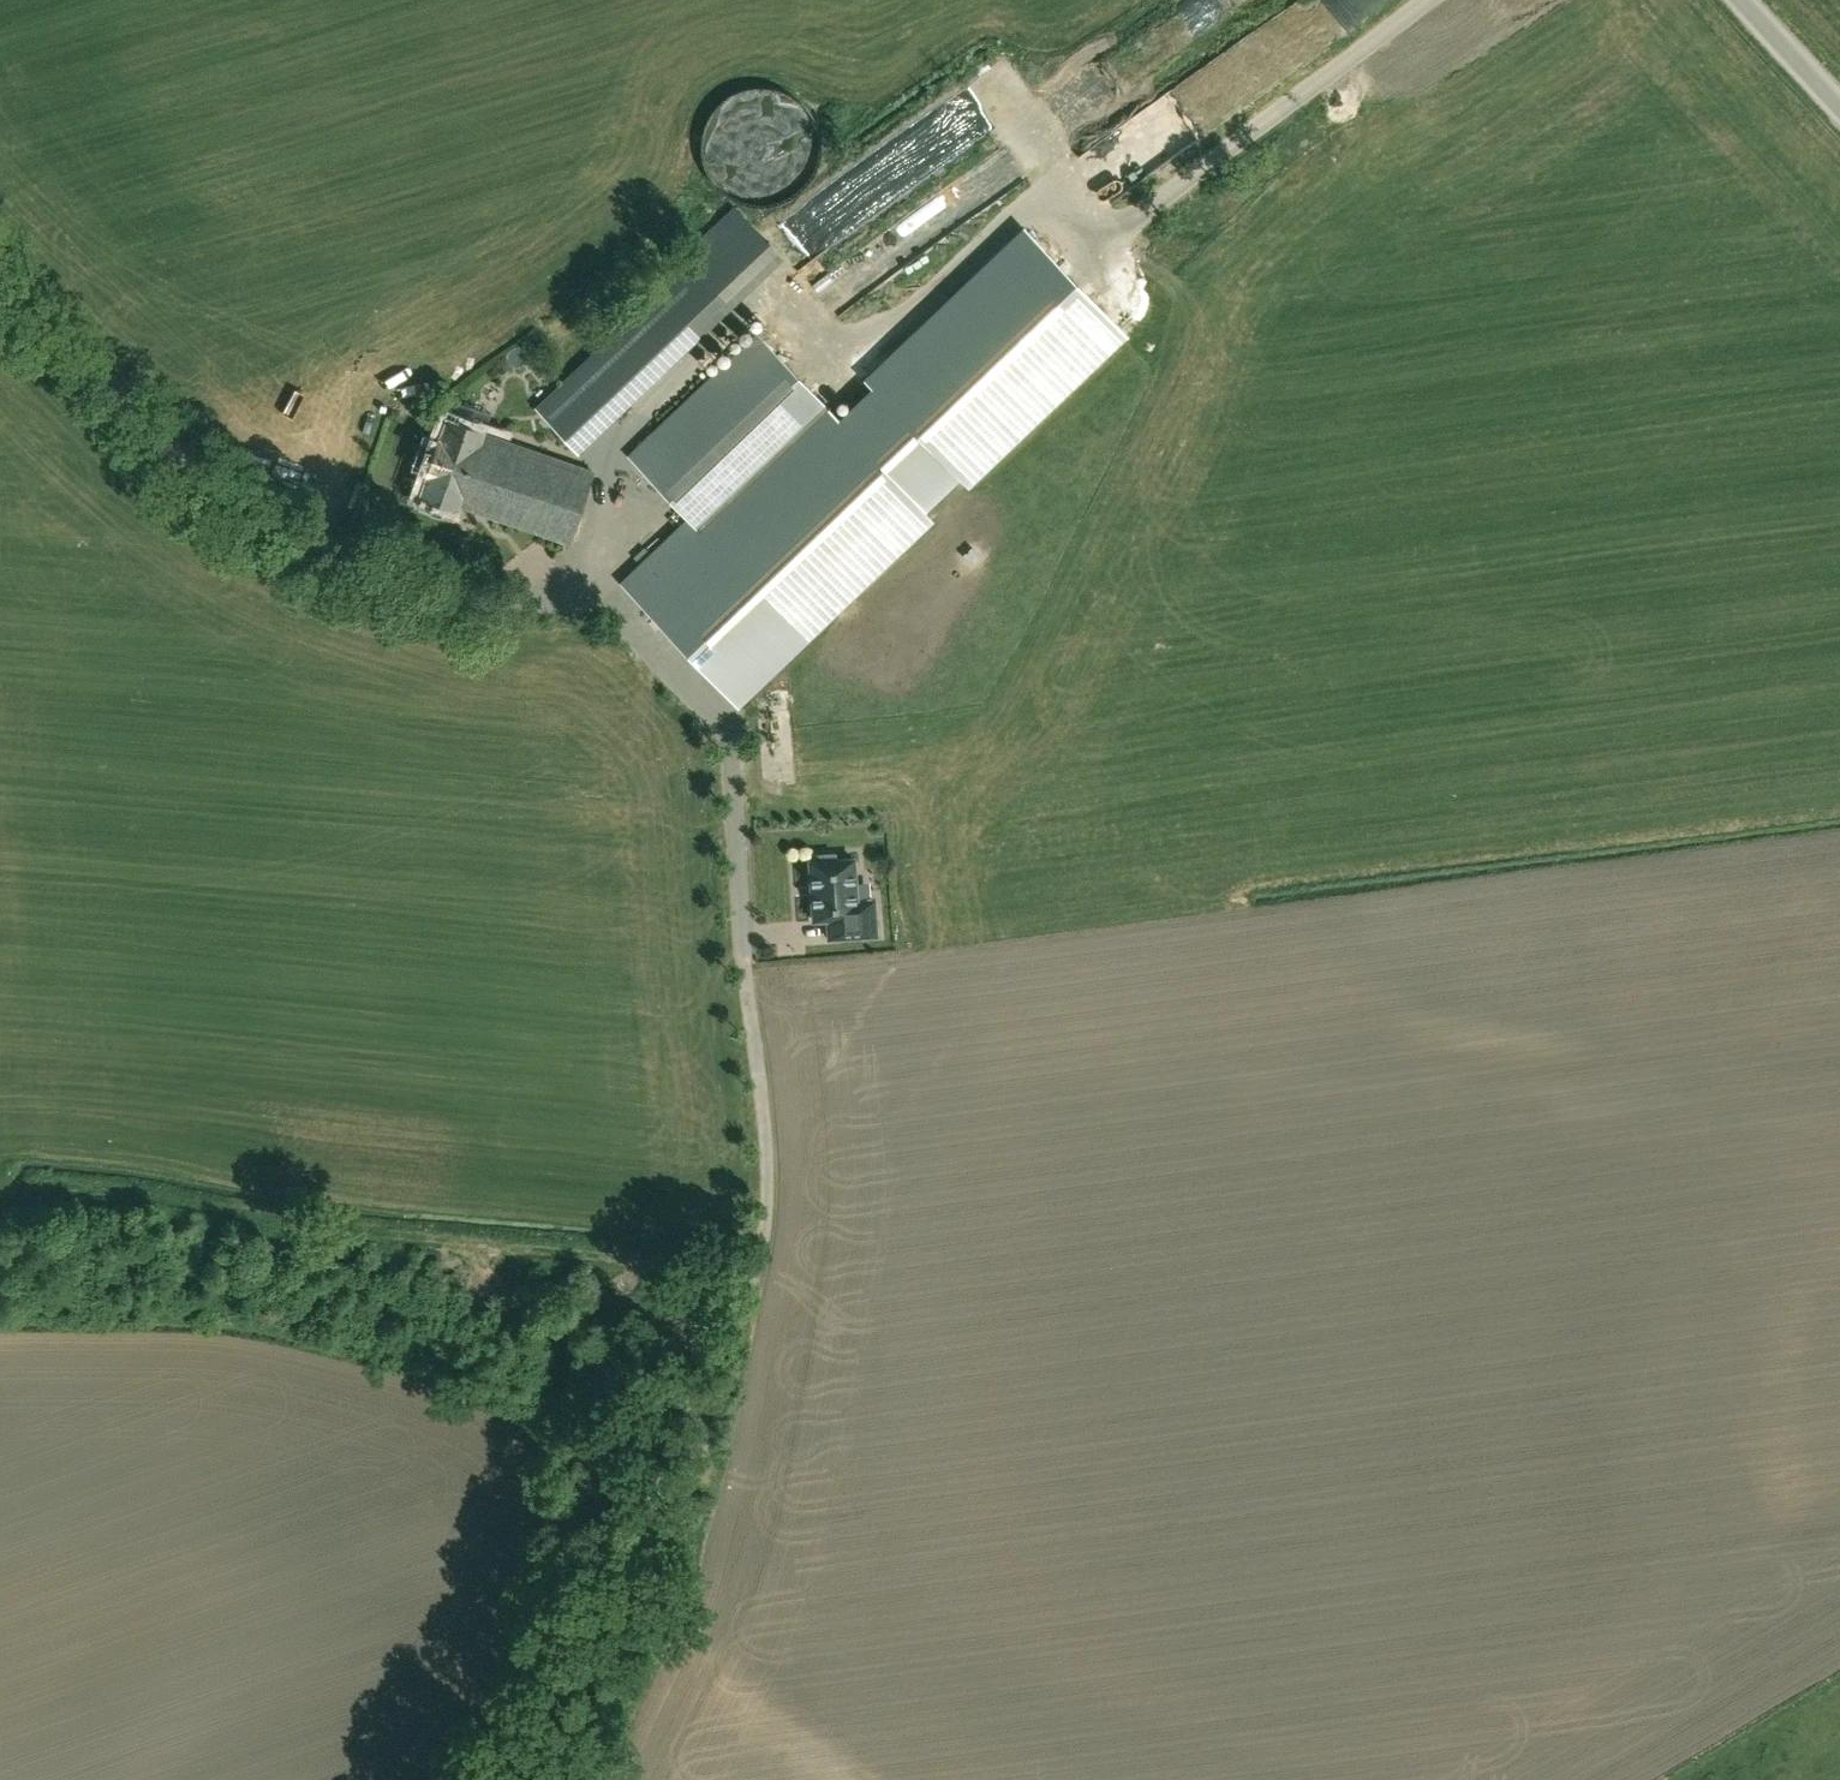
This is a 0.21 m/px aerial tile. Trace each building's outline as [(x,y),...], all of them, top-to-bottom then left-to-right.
[(736,209),(536,411),(579,461),(786,261),(736,209)] [(757,334),(629,455),(689,518),(623,582),(739,704),(933,519),(923,509),(958,476),(967,486),(1125,336),(1023,230),(866,380),(872,386),(837,420),(757,334)] [(484,432),(447,419),(441,438),(440,437),(427,476),(428,477),(422,496),(459,508),(460,506),(569,543),(593,471),(484,434),(484,432)] [(813,862),(808,863),(812,922),(826,921),(828,940),(876,936),(874,915),(857,917),(852,859),(834,861),(833,855),(813,856),(813,862)]
